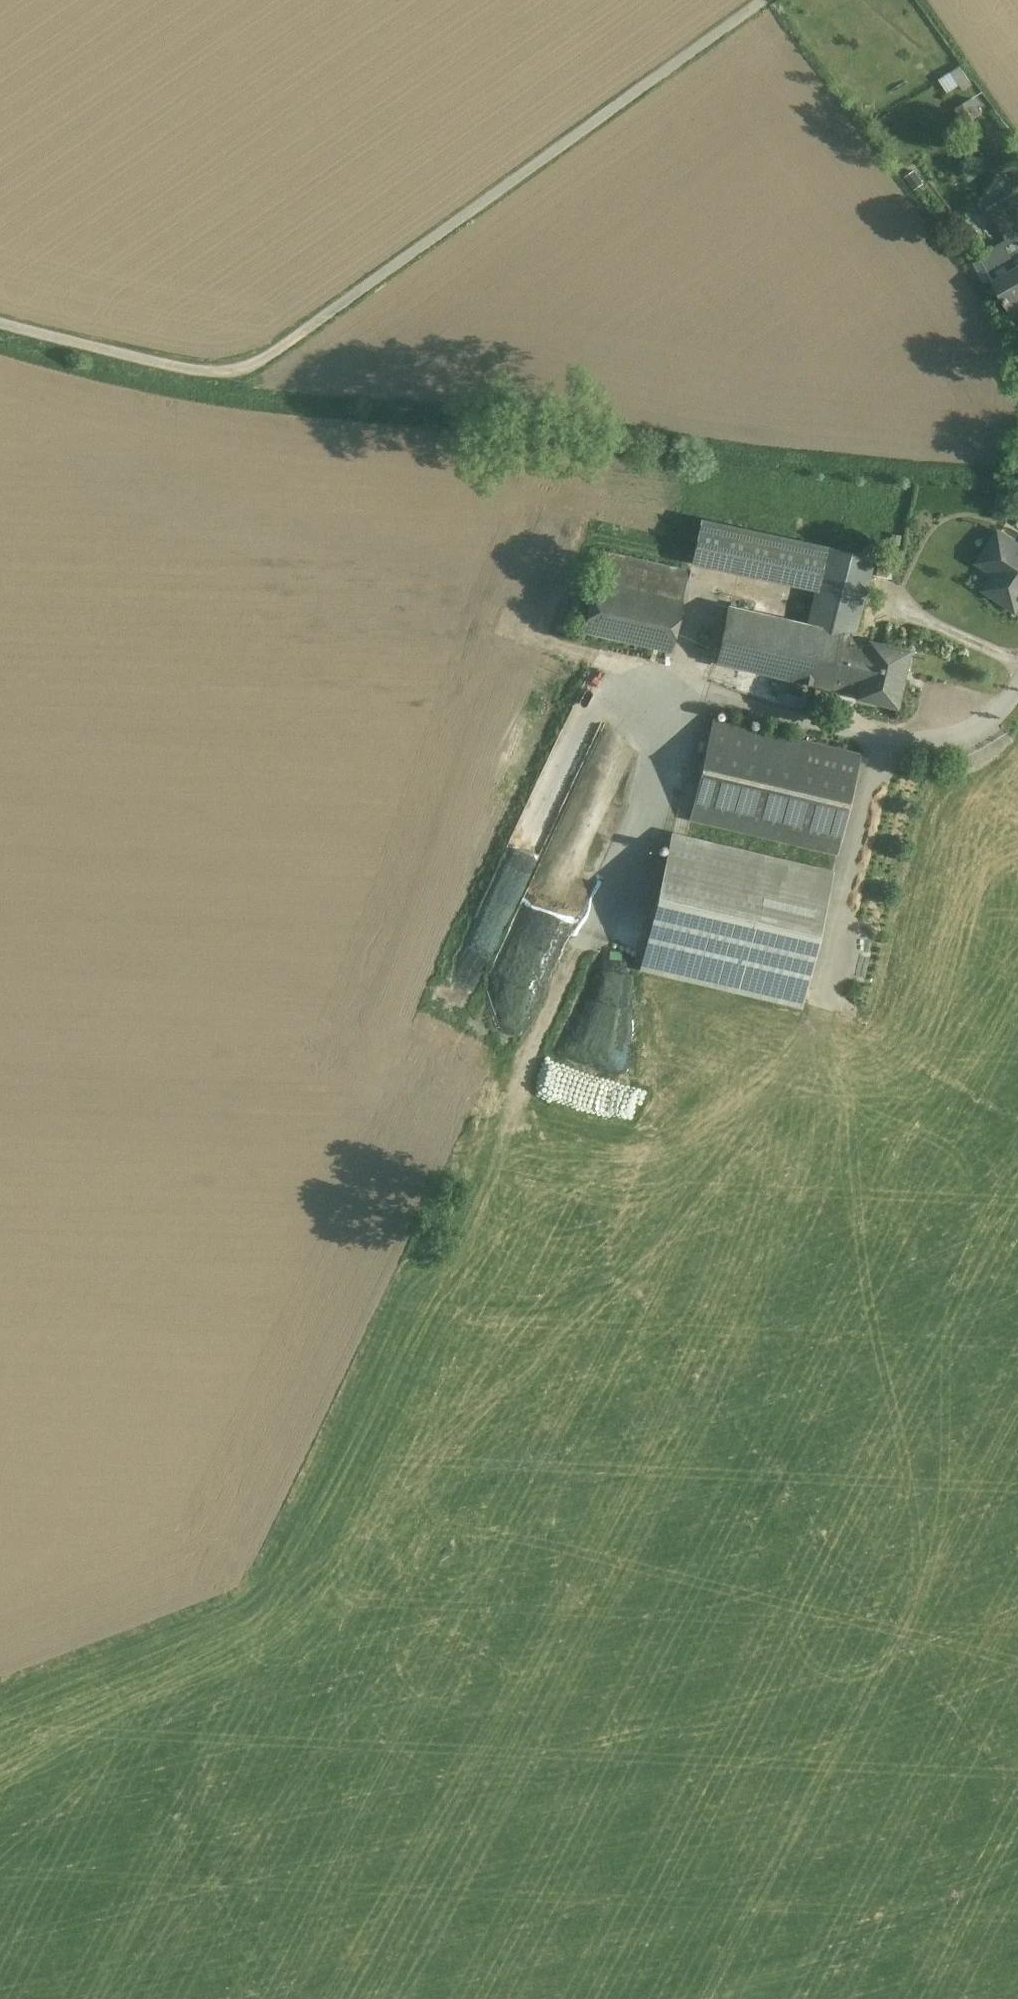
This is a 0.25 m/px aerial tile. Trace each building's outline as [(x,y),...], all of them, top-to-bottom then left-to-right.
[(960,70),(935,88),(964,127),(988,110),(960,70)] [(987,208),(1006,239),(1015,234),(1017,232),(1017,197),(1015,192),(987,208)] [(1015,234),(1006,239),(979,256),(1014,315),(1017,312),(1017,238),(1015,234)] [(829,548),(701,521),(694,552),(821,580),(829,548)] [(999,532),(979,562),(996,573),(986,589),(1016,609),(1017,606),(1017,544),(999,532)] [(873,558),(829,548),(821,580),(809,624),(842,631),(852,634),(853,630),(854,630),(873,558)] [(689,571),(603,551),(595,579),(682,599),(689,571)] [(682,599),(595,579),(582,630),(669,650),(682,599)] [(809,624),(727,605),(715,661),(830,687),(842,631),(809,624)] [(868,643),(850,639),(851,635),(852,635),(852,634),(842,631),(830,687),(857,694),(856,695),(895,704),(901,678),(896,677),(903,648),(869,641),(868,643)] [(724,716),(724,714),(724,713),(723,711),(722,710),(720,710),(718,710),(717,711),(716,713),(716,714),(716,716),(717,717),(719,718),(720,718),(722,718),(723,717),(724,716)] [(860,753),(713,718),(689,819),(836,854),(860,753)] [(749,721),(749,723),(749,724),(750,726),(752,727),(754,727),(755,727),(757,726),(758,724),(758,723),(758,721),(757,719),(755,718),(754,718),(752,718),(750,719),(749,721)] [(803,998),(833,869),(669,831),(639,959),(803,998)]
